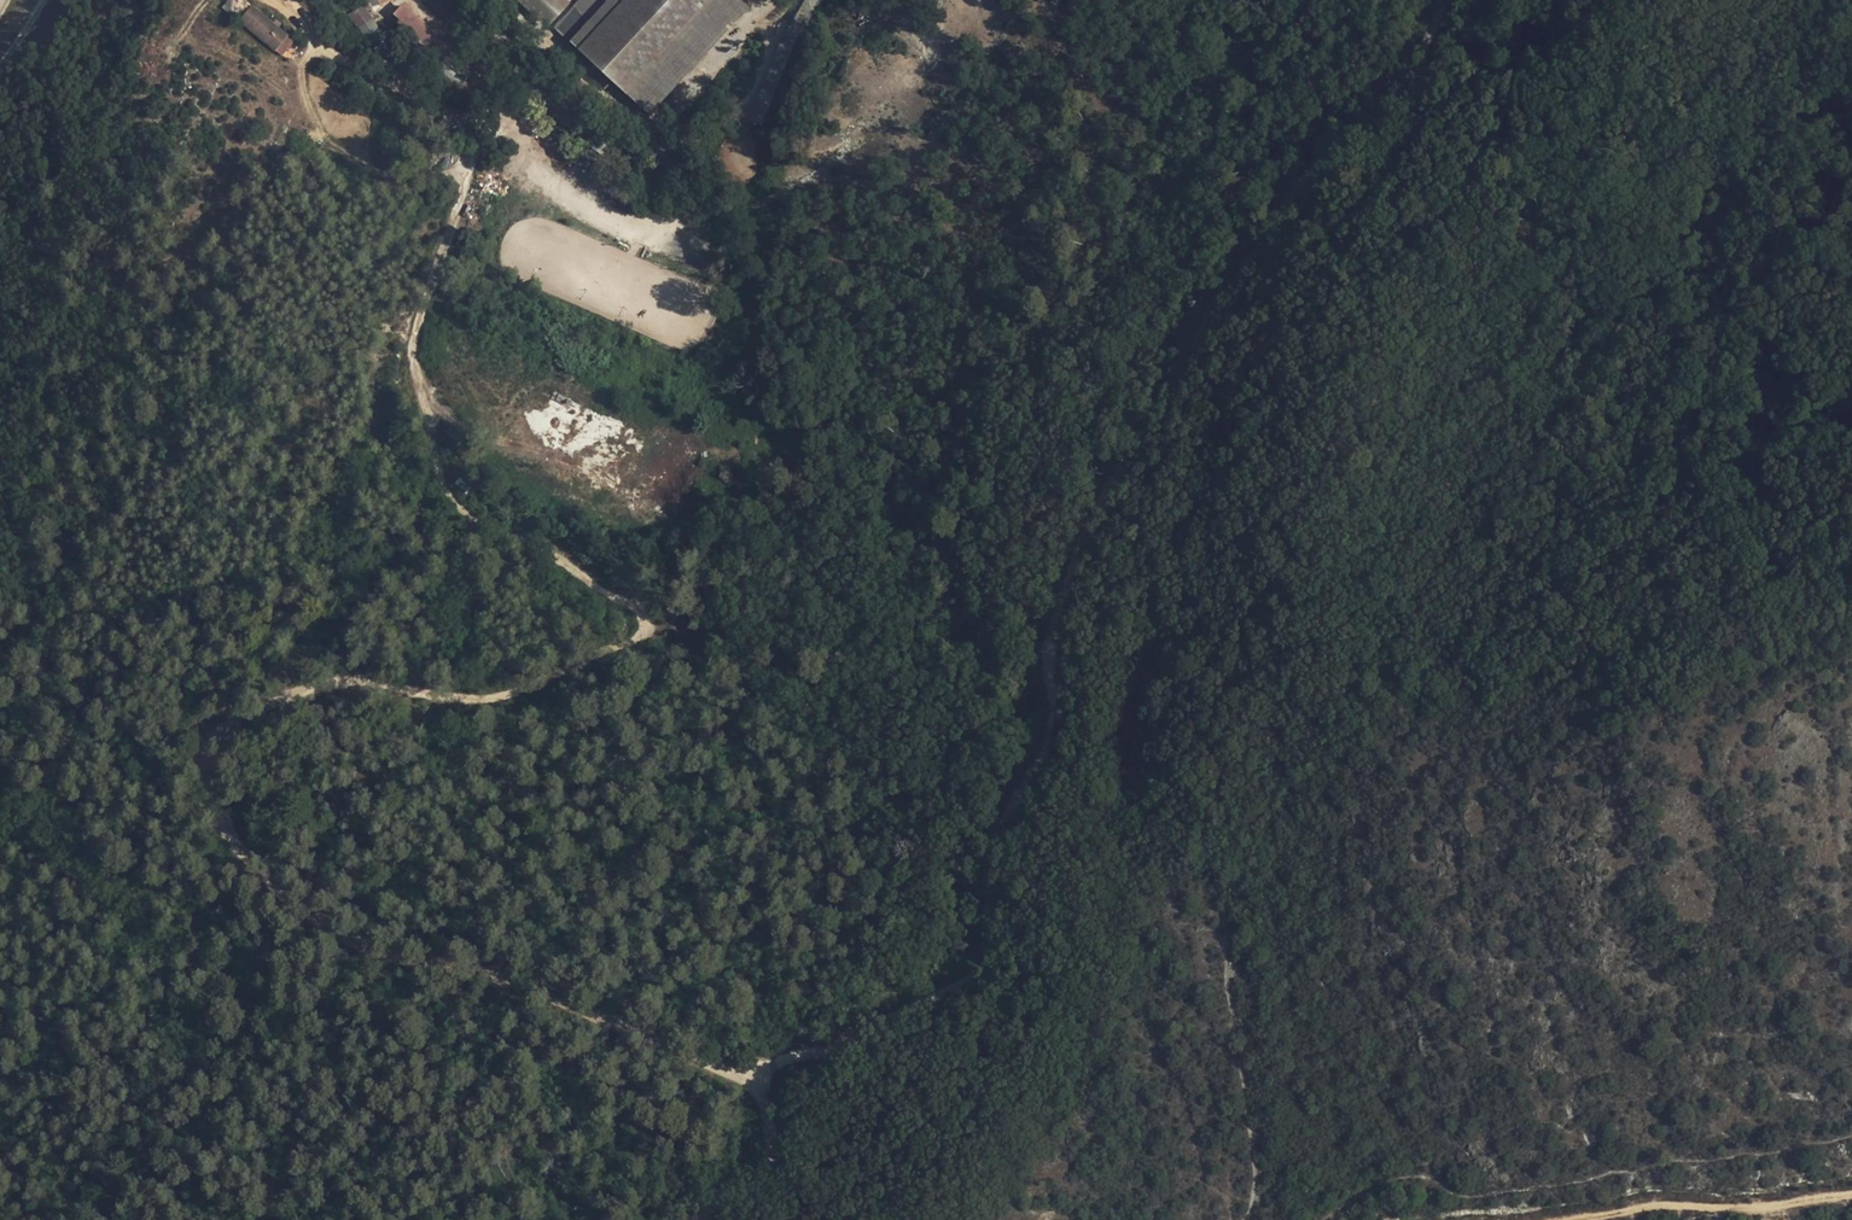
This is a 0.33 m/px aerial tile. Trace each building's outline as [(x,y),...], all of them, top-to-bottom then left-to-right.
[(369,8),(386,0),(365,0),(369,8)] [(529,13),(545,24),(567,0),(515,0),(529,13)] [(550,26),(577,50),(624,0),(576,0),(550,26)] [(577,50),(625,96),(716,0),(624,0),(577,50)] [(749,8),(740,0),(716,0),(625,96),(650,117),(749,8)] [(347,13),(372,51),(388,42),(362,4),(347,13)] [(237,22),(283,56),(296,38),(250,5),(237,22)] [(404,5),(390,21),(457,80),(471,63),(404,5)]
